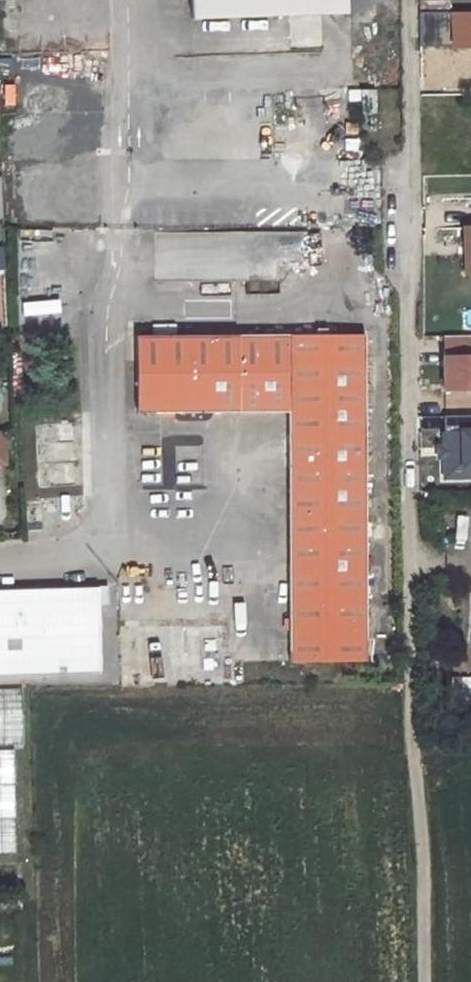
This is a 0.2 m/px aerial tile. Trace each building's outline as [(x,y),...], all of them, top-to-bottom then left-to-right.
[(190,19),(347,14),(346,0),(189,0),(190,19)] [(421,47),(470,46),(470,14),(451,14),(451,0),(420,0),(421,47)] [(376,112),(375,87),(360,88),(361,113),(376,112)] [(277,140),(235,140),(235,155),(278,155),(277,140)] [(305,260),(305,235),(170,233),(170,248),(187,248),(187,275),(275,276),(275,259),(305,260)] [(31,326),(70,326),(70,296),(31,296),(31,326)] [(362,335),(137,336),(137,412),(290,411),(290,661),(365,661),(362,335)] [(442,335),(442,390),(470,390),(470,335),(442,335)] [(470,472),(470,414),(443,415),(445,473),(470,472)] [(47,673),(47,666),(53,666),(53,673),(98,672),(97,603),(100,603),(100,585),(0,586),(0,673),(47,673)] [(23,694),(0,694),(0,740),(24,739),(23,694)] [(15,748),(0,748),(0,852),(16,852),(15,748)]
